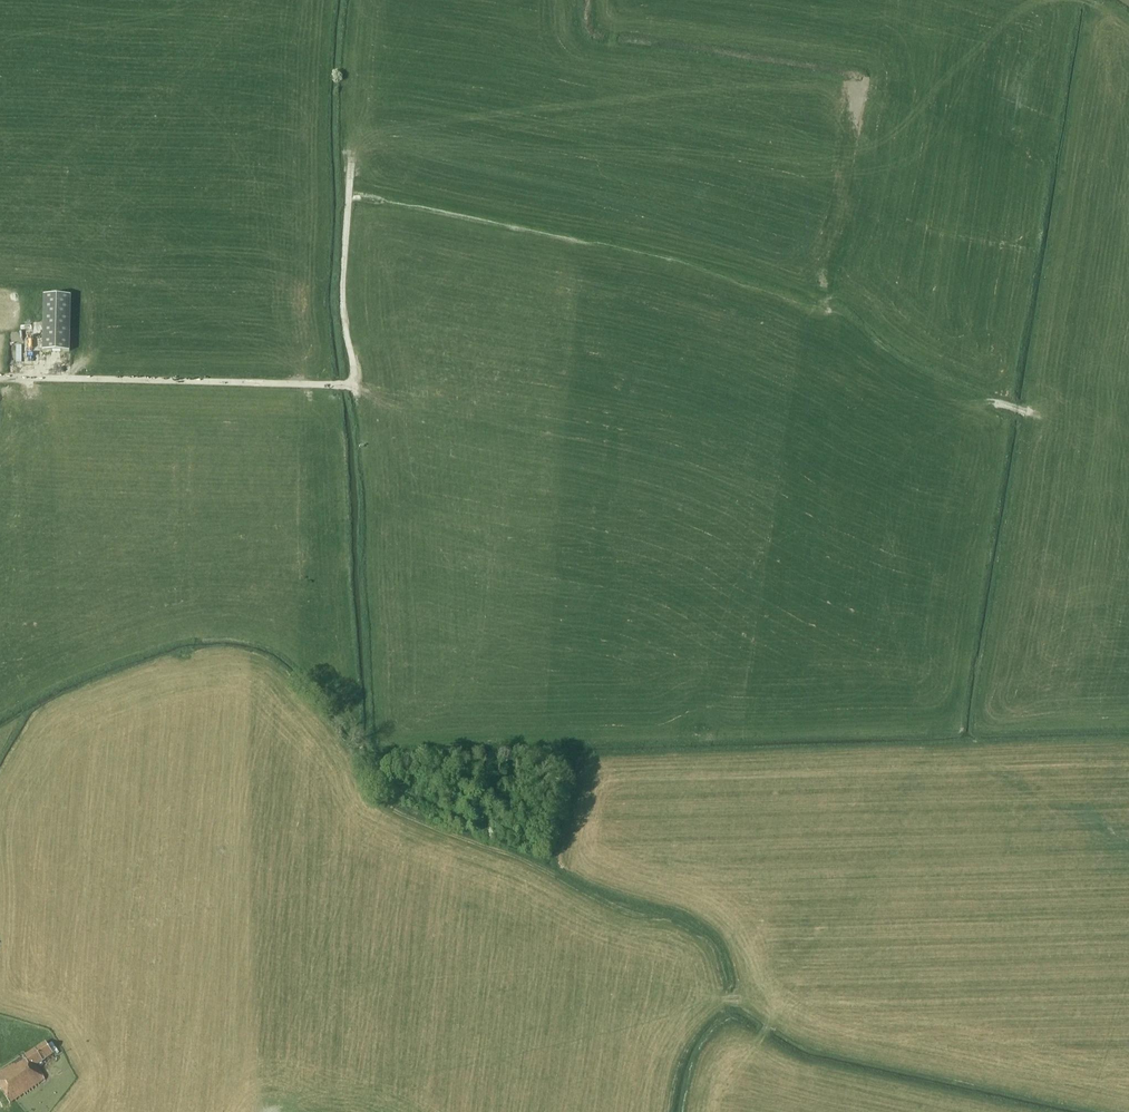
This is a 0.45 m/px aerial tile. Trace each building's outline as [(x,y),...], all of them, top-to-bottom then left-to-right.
[(70,296),(43,295),(42,351),(69,351),(70,296)] [(45,1041),(0,1071),(0,1088),(10,1103),(44,1079),(35,1065),(53,1053),(45,1041)]
